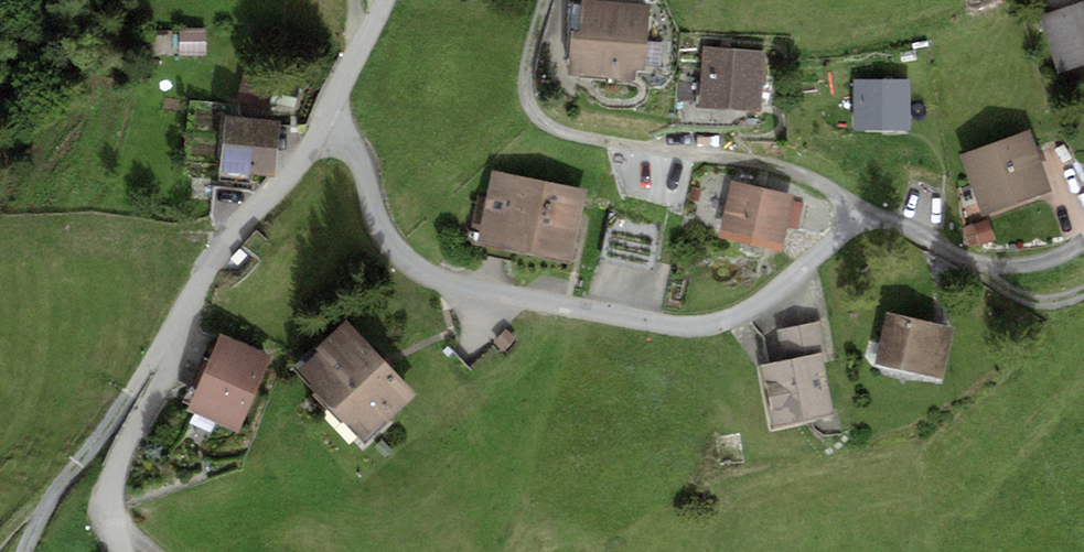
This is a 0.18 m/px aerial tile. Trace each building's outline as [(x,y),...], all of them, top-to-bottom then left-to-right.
[(602,0),(583,0),(582,5),(574,4),(568,75),(636,81),(637,68),(644,69),(650,4),(602,0)] [(1042,13),(1058,66),(1083,59),(1083,1),(1042,13)] [(178,30),(180,54),(205,52),(203,29),(178,30)] [(768,52),(704,47),(700,104),(764,109),(768,52)] [(245,66),(235,100),(296,118),(303,94),(278,87),(281,77),(245,66)] [(906,80),(853,79),(852,125),(905,125),(906,80)] [(226,113),(217,179),(246,183),(247,172),(273,176),(280,120),(226,113)] [(1030,133),(962,156),(982,212),(1049,189),(1030,133)] [(587,189),(491,170),(486,197),(478,195),(469,240),(572,261),(587,189)] [(789,195),(728,180),(716,232),(776,247),(789,195)] [(692,186),(689,199),(698,200),(700,188),(692,186)] [(664,223),(611,211),(601,253),(653,265),(664,223)] [(988,218),(972,224),(979,245),(996,239),(988,218)] [(888,313),(876,366),(940,380),(952,327),(888,313)] [(318,351),(298,369),(361,437),(383,417),(386,421),(417,392),(347,316),(314,347),(318,351)] [(776,329),(783,358),(820,350),(827,348),(820,319),(776,329)] [(505,328),(493,341),(505,353),(518,341),(505,328)] [(219,334),(186,407),(239,431),(272,357),(219,334)] [(783,358),(759,363),(772,424),(833,412),(820,350),(783,358)]
